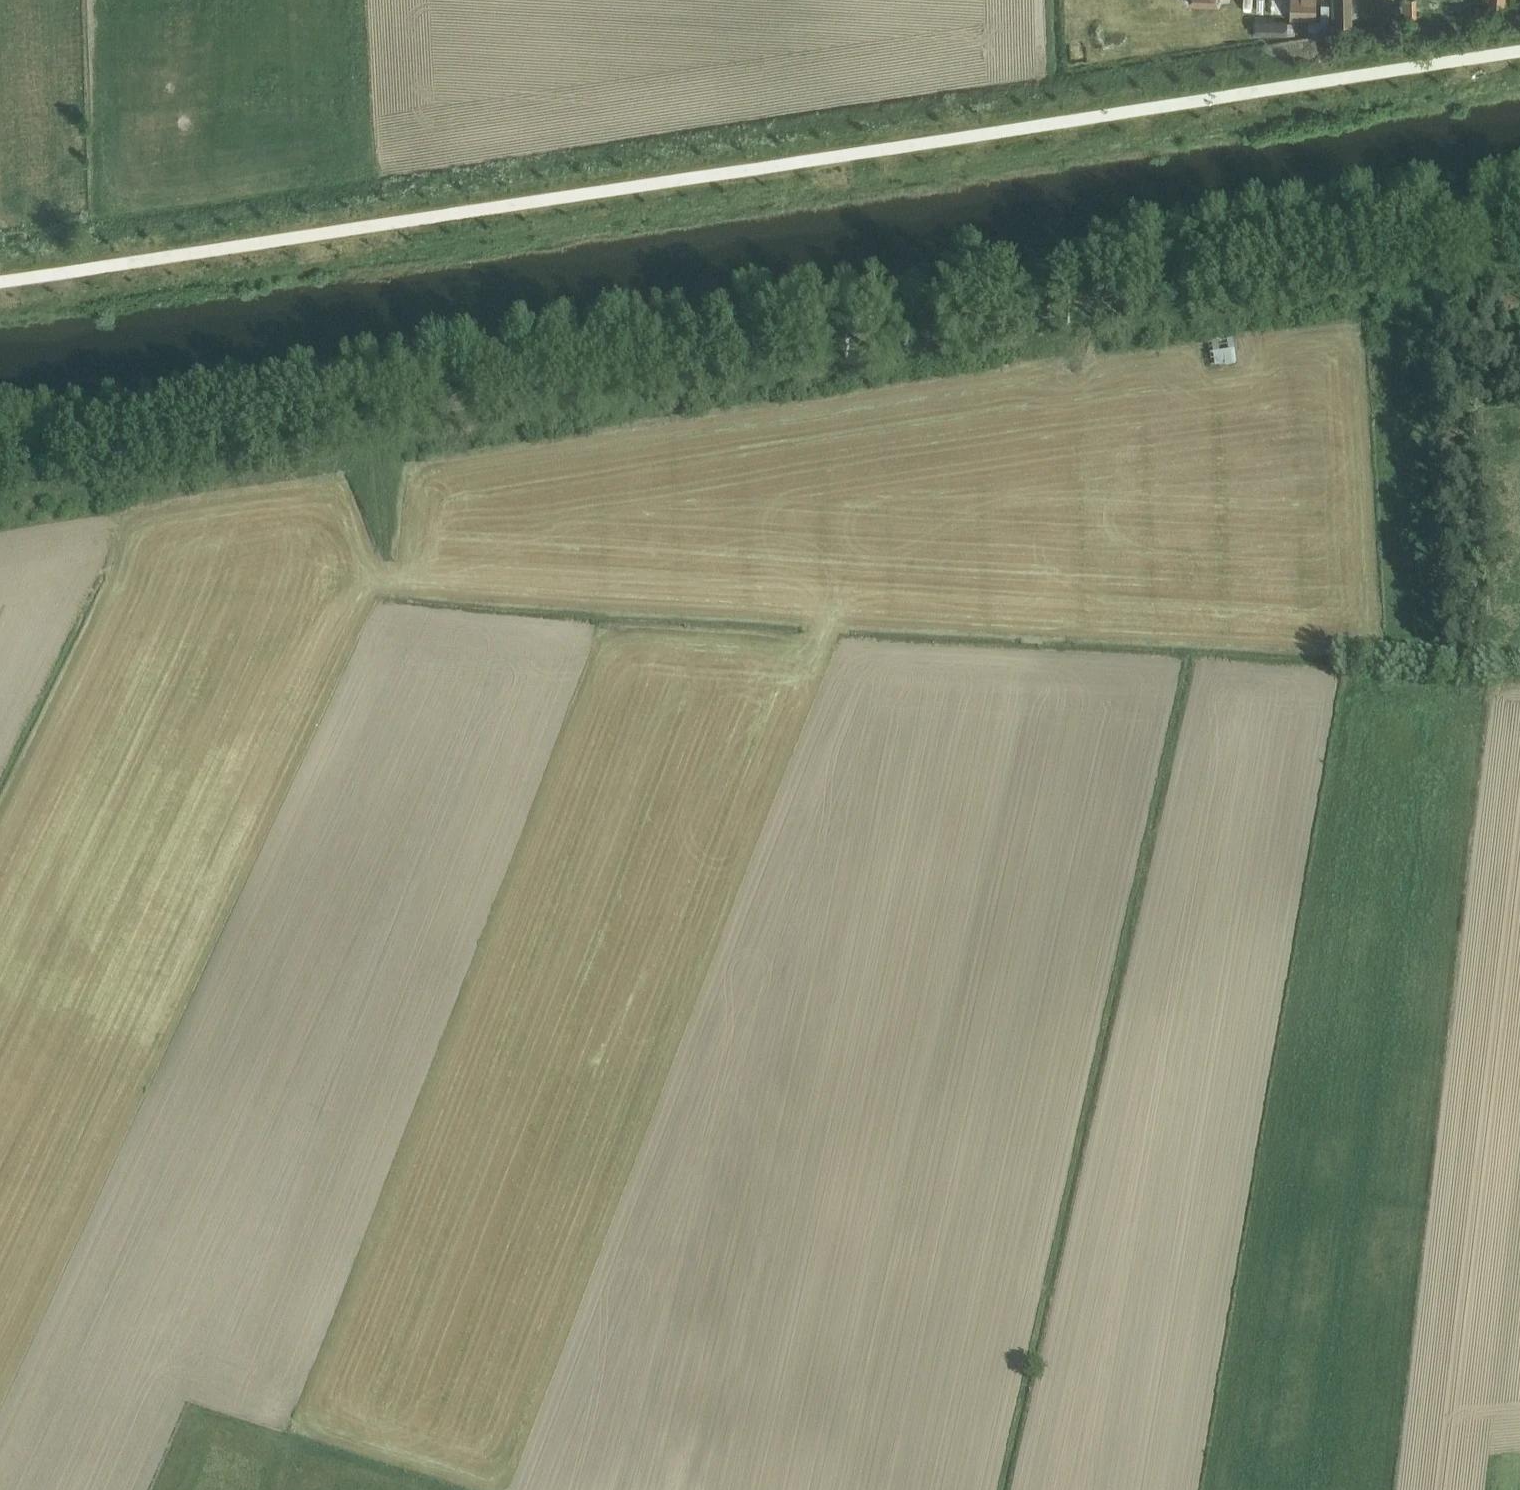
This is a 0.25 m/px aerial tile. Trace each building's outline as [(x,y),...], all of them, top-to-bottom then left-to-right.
[(1291,19),(1316,19),(1316,0),(1292,0),(1291,19)] [(1337,23),(1352,23),(1352,0),(1337,0),(1337,23)] [(1403,15),(1416,15),(1416,0),(1403,0),(1403,4),(1403,15)] [(1403,15),(1403,4),(1383,4),(1383,17),(1403,15)] [(1287,19),(1254,18),(1253,33),(1287,34),(1287,32),(1295,33),(1295,21),(1287,21),(1287,19)] [(1232,341),(1209,344),(1211,369),(1235,366),(1232,341)]
